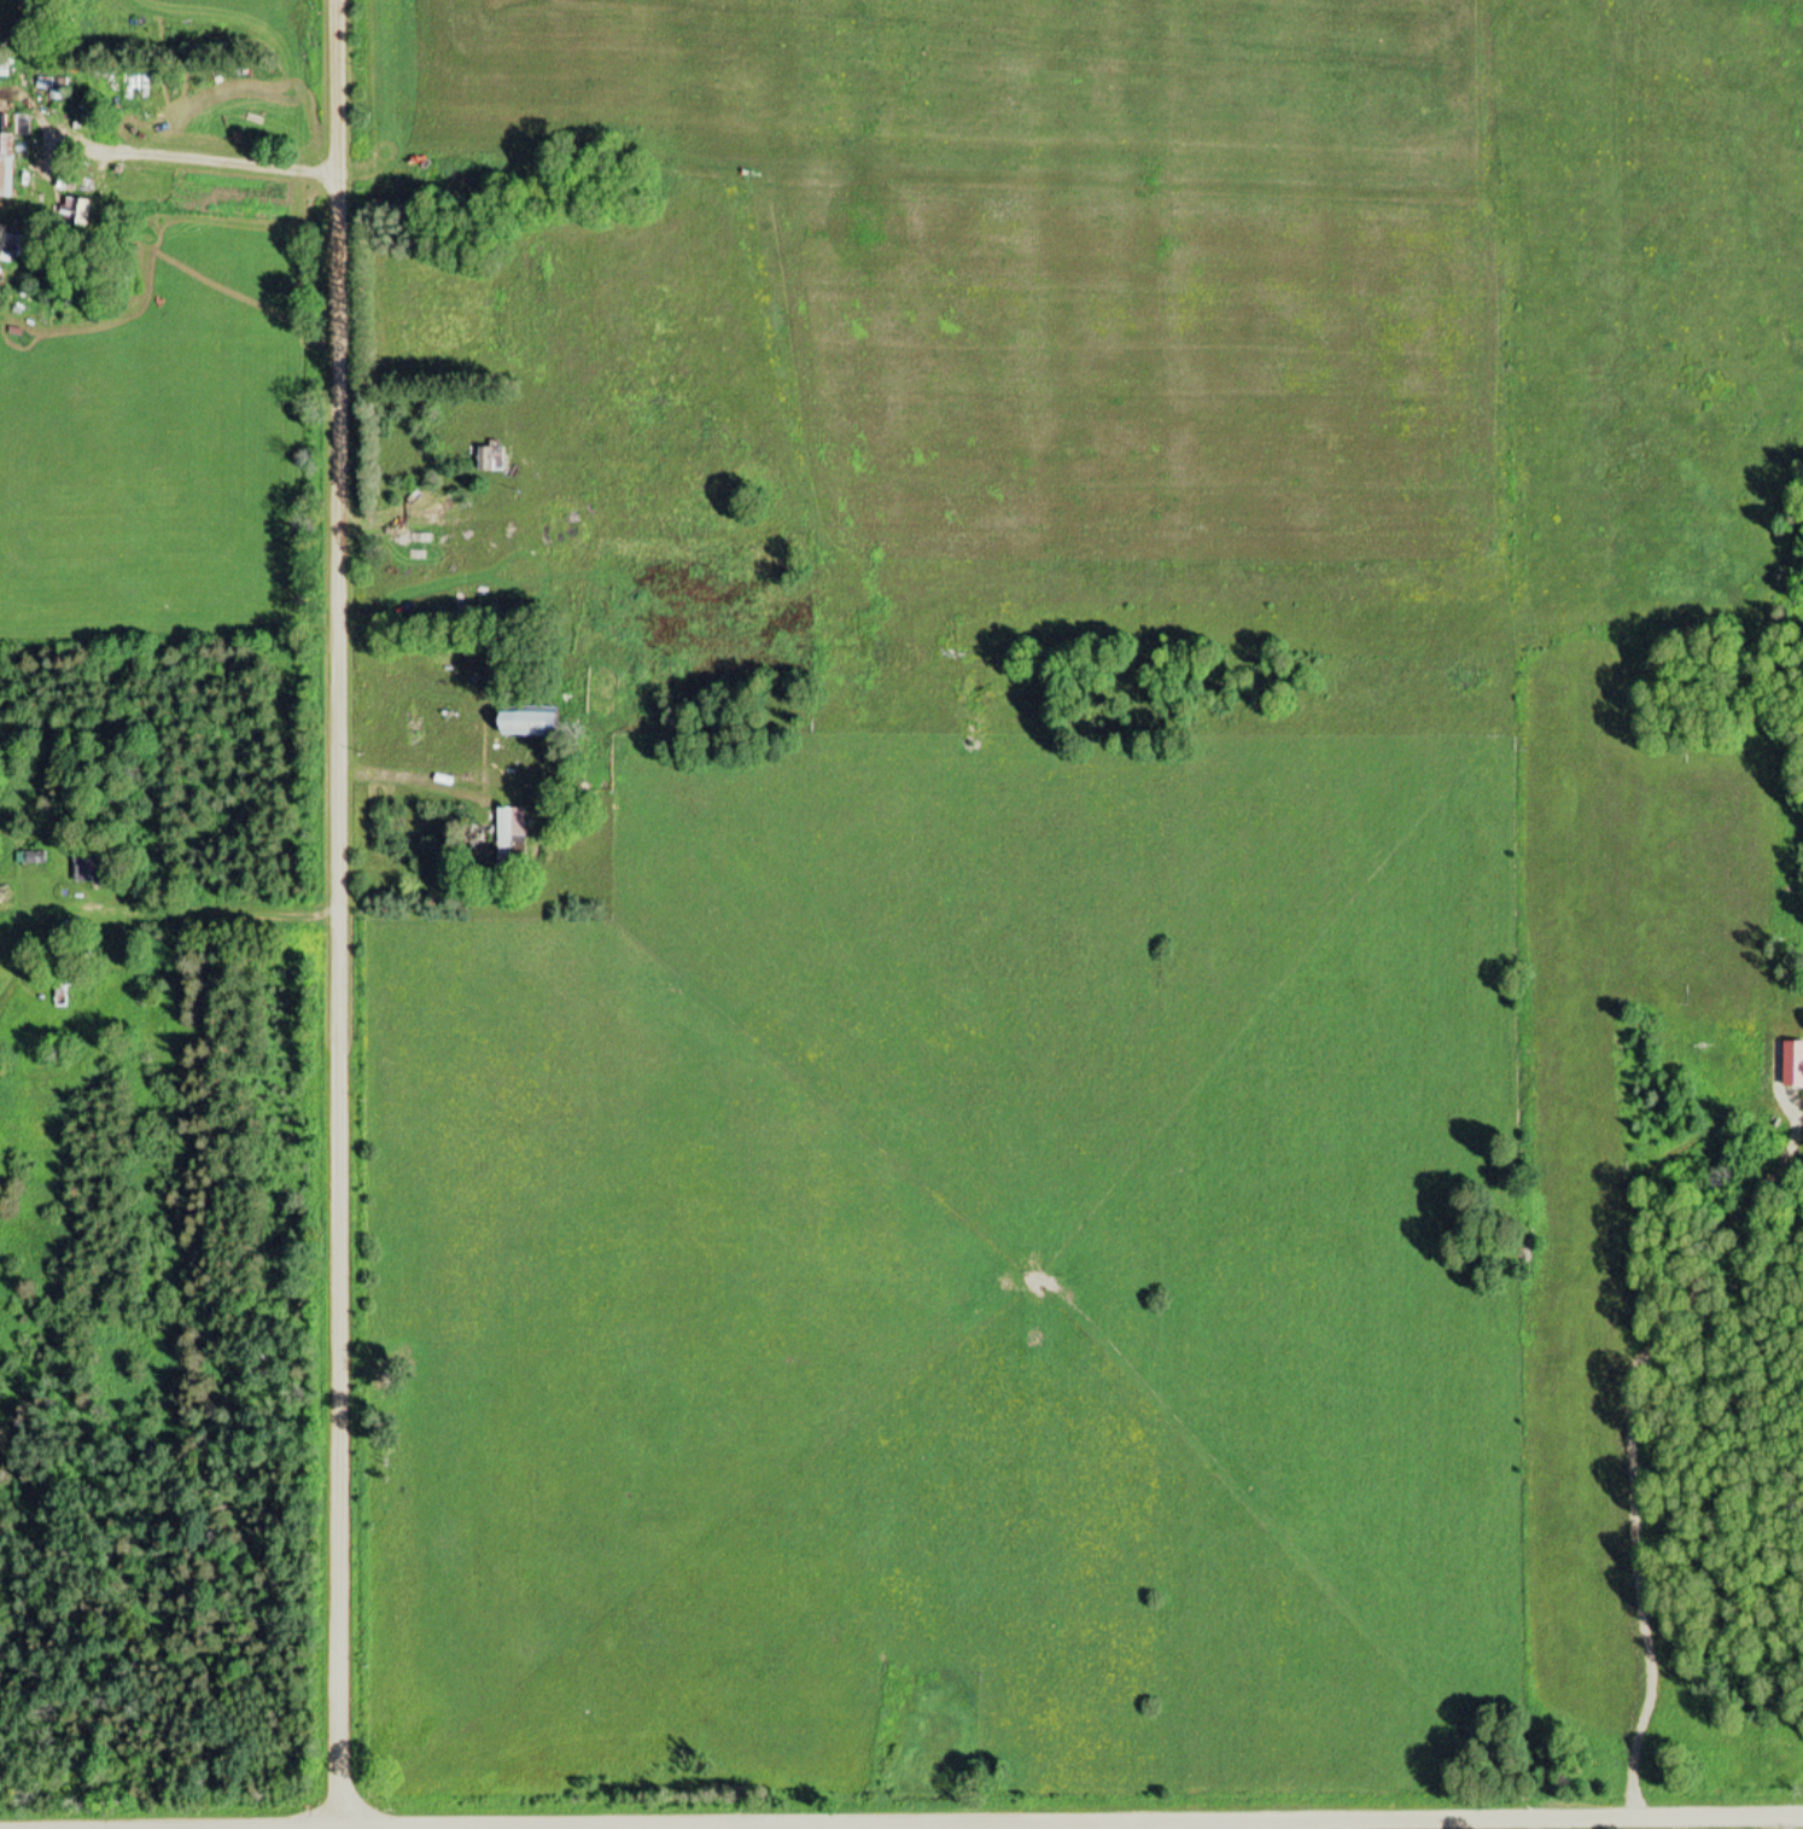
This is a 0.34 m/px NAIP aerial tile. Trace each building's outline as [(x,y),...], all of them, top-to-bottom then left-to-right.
[(10,198),(11,135),(0,134),(0,198),(10,198)] [(86,200),(60,200),(60,228),(85,228),(86,200)] [(478,473),(503,472),(502,446),(477,447),(478,473)] [(549,737),(549,712),(494,712),(494,737),(549,737)] [(524,809),(498,809),(498,857),(524,857),(524,809)]
